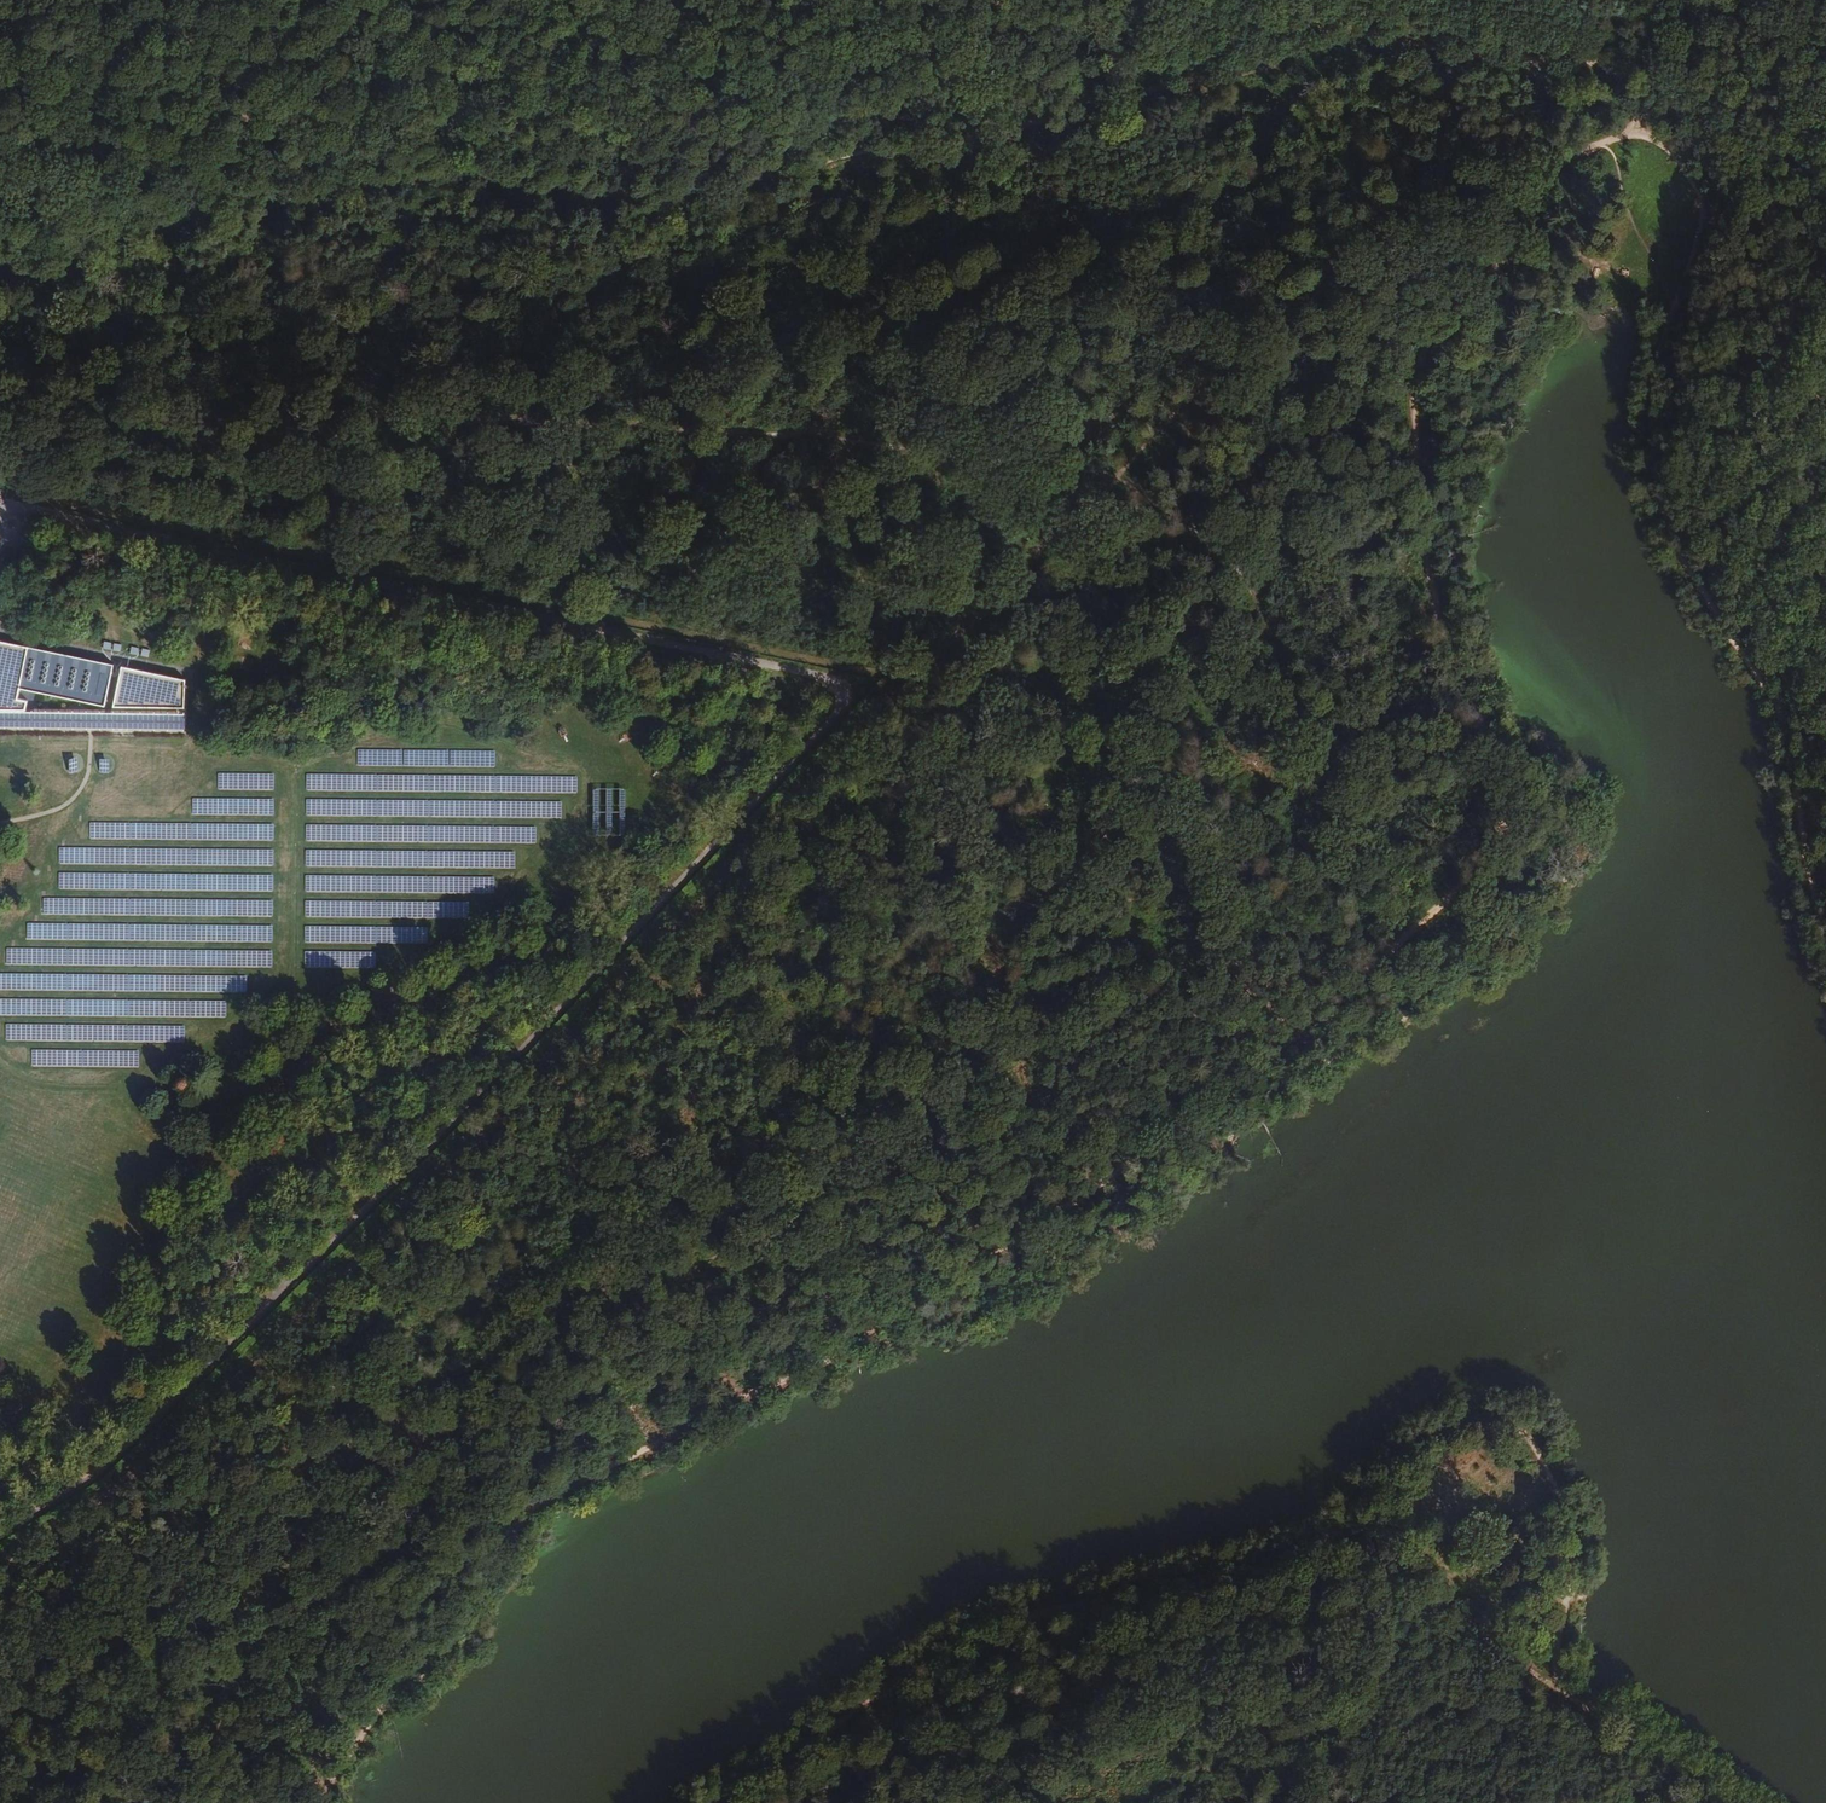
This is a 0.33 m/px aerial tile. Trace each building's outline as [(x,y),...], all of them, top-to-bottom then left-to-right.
[(29,702),(18,700),(21,688),(106,706),(114,665),(0,642),(0,710),(27,710),(29,702)] [(187,681),(123,667),(114,708),(187,708),(187,681)] [(69,772),(78,772),(78,758),(69,758),(69,772)] [(110,771),(110,759),(101,759),(101,771),(110,771)] [(495,893),(495,876),(433,877),(433,893),(495,893)] [(380,901),(380,918),(469,917),(469,901),(380,901)] [(380,926),(380,943),(428,943),(428,926),(380,926)]
